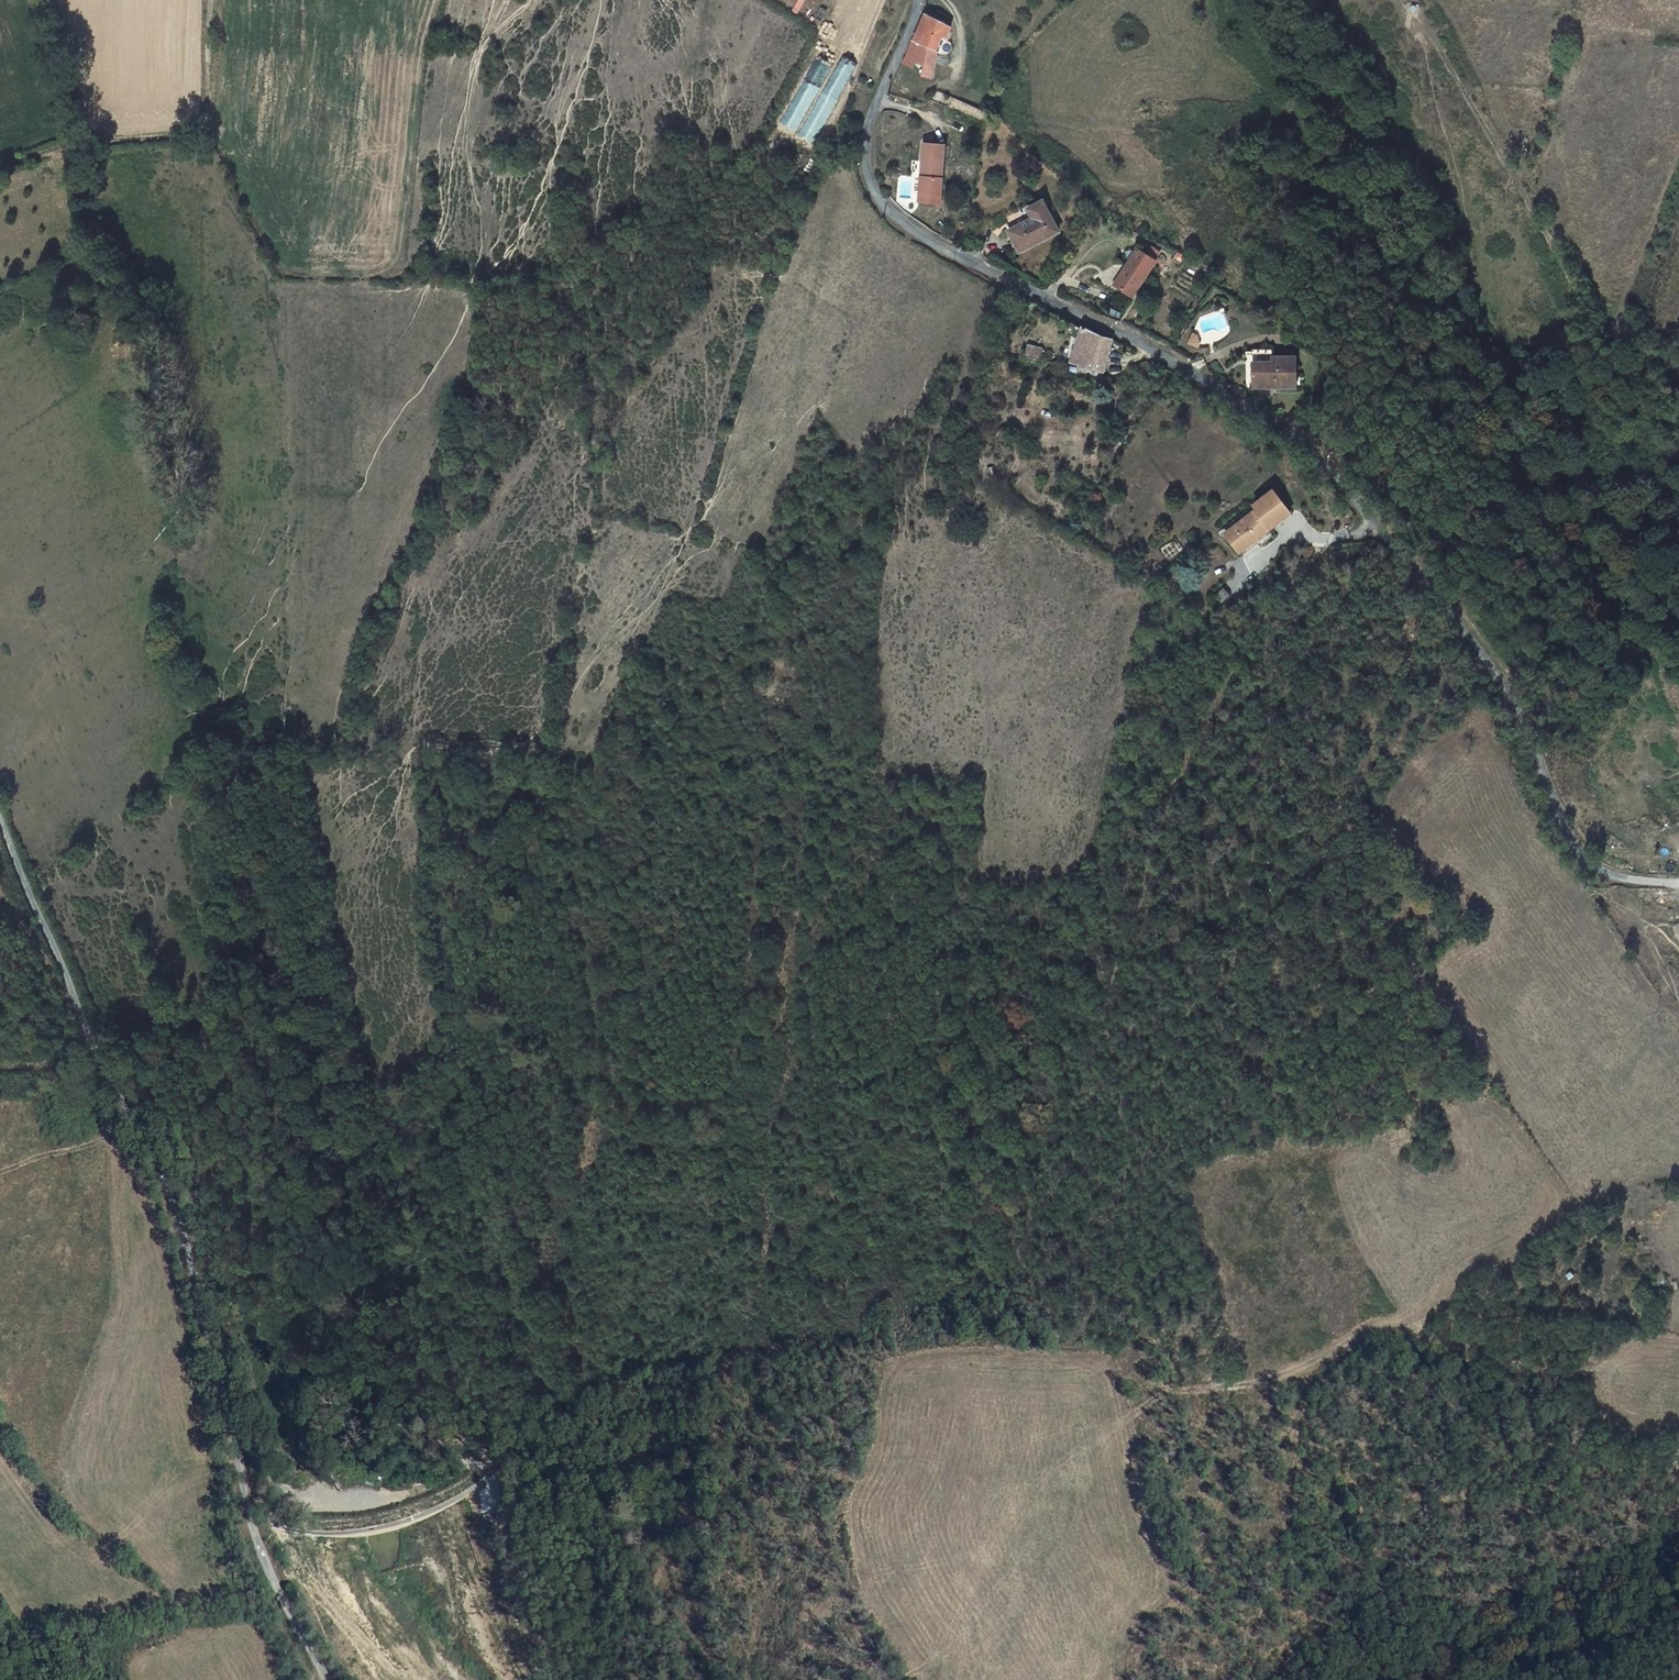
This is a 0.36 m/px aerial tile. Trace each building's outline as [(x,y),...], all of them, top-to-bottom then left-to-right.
[(934,51),(939,37),(944,24),(919,10),(919,18),(905,55),(916,63),(921,65),(920,77),(929,78),(934,51)] [(951,27),(944,24),(939,37),(945,40),(951,27)] [(916,63),(905,55),(901,66),(912,72),(916,63)] [(918,171),(915,189),(936,192),(939,175),(945,141),(924,137),(921,155),(922,156),(920,171),(918,171)] [(915,189),(913,195),(935,199),(936,192),(915,189)] [(1063,234),(1049,202),(1033,209),(1038,221),(1013,231),(1021,251),(1063,234)] [(1155,266),(1138,255),(1114,291),(1132,302),(1155,266)] [(1100,376),(1113,345),(1091,335),(1082,332),(1070,366),(1100,376)] [(1028,347),(1043,352),(1046,344),(1031,339),(1028,347)] [(1279,352),(1257,353),(1258,391),(1301,390),(1300,361),(1279,362),(1279,352)] [(1227,545),(1246,565),(1255,556),(1253,554),(1270,537),(1272,539),(1292,519),(1271,498),(1252,518),(1252,519),(1227,545)] [(1253,554),(1255,556),(1272,539),(1270,537),(1253,554)] [(1243,609),(1235,603),(1225,616),(1233,622),(1243,609)]
